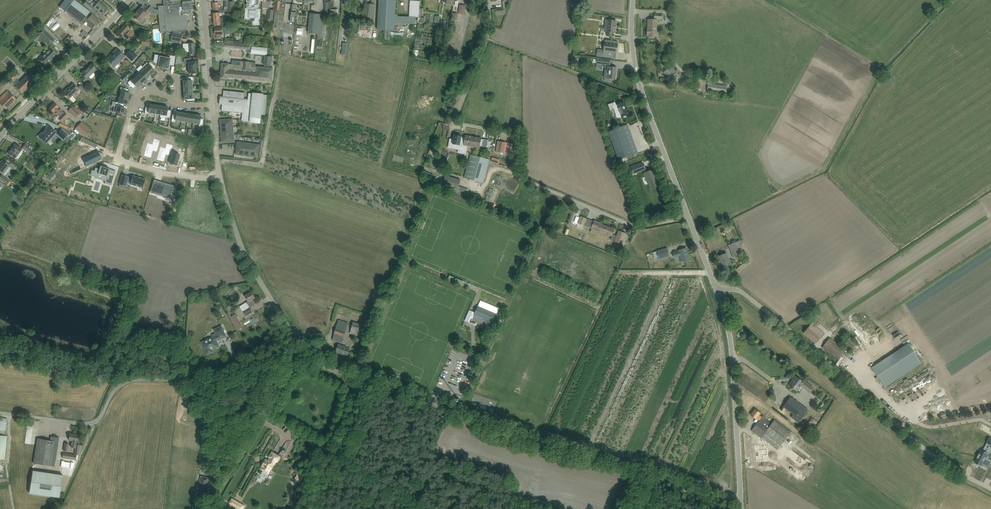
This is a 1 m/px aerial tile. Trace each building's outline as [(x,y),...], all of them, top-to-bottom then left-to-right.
[(93,13),(91,12),(75,0),(74,0),(65,11),(82,23),(85,20),(89,23),(91,21),(92,22),(88,26),(92,29),(95,25),(96,26),(100,22),(92,15),(93,14),(93,13)] [(83,4),(95,15),(98,11),(102,15),(108,9),(104,6),(99,1),(98,0),(95,0),(91,5),(86,0),(83,4)] [(158,7),(158,10),(159,16),(160,23),(160,24),(160,27),(161,32),(166,31),(172,31),(173,33),(183,35),(186,34),(186,29),(188,29),(187,15),(189,15),(189,10),(193,9),(192,2),(191,2),(191,0),(164,0),(164,6),(164,7),(158,7)] [(245,8),(245,19),(250,19),(250,18),(255,18),(255,21),(253,21),(253,25),(260,25),(261,9),(255,9),(255,8),(259,9),(260,3),(260,1),(263,1),(263,0),(246,0),(246,4),(246,0),(247,0),(247,2),(248,2),(247,8),(252,8),(245,8)] [(263,1),(262,8),(270,9),(270,6),(271,6),(271,0),(263,0),(263,1)] [(281,0),(283,0),(282,2),(281,2),(281,1),(277,0),(273,28),(282,29),(284,21),(286,0),(281,0)] [(377,30),(395,31),(395,23),(416,24),(416,17),(409,17),(396,16),(396,0),(388,0),(379,0),(377,30)] [(502,1),(503,9),(504,10),(496,11),(497,16),(505,15),(507,8),(507,3),(509,3),(509,0),(502,1)] [(410,1),(409,17),(416,17),(419,17),(420,9),(420,1),(410,1)] [(214,10),(219,10),(223,10),(223,9),(223,7),(221,7),(221,6),(221,4),(219,4),(219,2),(213,3),(214,10)] [(375,5),(364,4),(363,13),(358,12),(357,20),(374,22),(375,5)] [(132,16),(140,23),(150,12),(143,5),(140,8),(132,16)] [(461,13),(467,14),(469,6),(463,5),(461,13)] [(228,19),(233,19),(233,12),(227,12),(228,12),(229,10),(225,9),(223,9),(223,10),(219,10),(219,12),(226,12),(226,16),(228,16),(228,19)] [(215,25),(220,25),(224,25),(224,17),(219,18),(219,13),(214,13),(214,18),(215,25)] [(309,34),(317,34),(319,15),(311,14),(309,34)] [(317,34),(318,35),(318,38),(324,39),(326,16),(324,15),(319,15),(317,34)] [(657,20),(662,20),(663,16),(654,16),(654,20),(648,20),(648,25),(649,25),(649,28),(647,28),(647,36),(648,36),(648,37),(657,37),(657,20)] [(612,33),(615,33),(616,21),(608,20),(606,20),(604,31),(607,32),(607,36),(612,37),(612,33)] [(129,29),(125,25),(116,35),(118,36),(118,37),(120,39),(122,36),(126,40),(133,32),(129,29)] [(37,33),(33,37),(37,42),(38,40),(41,37),(45,42),(49,45),(52,43),(51,42),(53,39),(47,33),(42,27),(36,33),(37,33)] [(220,39),(220,35),(223,35),(223,31),(229,30),(228,27),(220,28),(215,28),(215,34),(216,34),(217,39),(220,39)] [(182,36),(172,34),(171,40),(180,42),(182,36)] [(146,46),(150,46),(151,39),(142,38),(141,45),(146,46)] [(604,51),(597,50),(597,56),(616,58),(618,42),(614,42),(614,41),(605,40),(604,51)] [(189,44),(184,44),(183,44),(183,52),(189,52),(189,55),(195,54),(194,43),(192,43),(192,42),(189,42),(189,44)] [(15,49),(21,55),(24,52),(22,51),(23,50),(19,45),(15,49)] [(268,48),(252,47),(251,54),(267,56),(268,48)] [(42,57),(42,56),(37,60),(42,65),(43,64),(45,66),(51,61),(51,60),(56,54),(51,49),(42,57)] [(113,53),(115,55),(108,61),(114,67),(125,56),(117,49),(113,53)] [(132,61),(137,56),(131,49),(126,55),(132,61)] [(155,54),(153,61),(155,64),(159,65),(159,66),(168,68),(169,65),(174,66),(176,56),(170,55),(169,59),(165,58),(165,56),(155,54)] [(271,65),(273,57),(265,56),(264,65),(265,65),(264,67),(256,67),(256,62),(232,60),(232,64),(222,63),(221,79),(228,80),(228,77),(272,82),(274,68),(270,68),(271,65)] [(189,74),(197,73),(196,62),(191,62),(191,59),(184,59),(184,63),(188,63),(189,74)] [(148,64),(147,63),(142,67),(145,69),(150,75),(155,71),(153,69),(156,67),(150,61),(148,64)] [(82,79),(85,83),(86,83),(90,79),(91,79),(95,75),(93,72),(96,70),(91,64),(82,74),(84,76),(82,79)] [(669,78),(678,70),(672,64),(664,72),(669,78)] [(605,70),(604,78),(608,78),(610,79),(615,79),(617,68),(612,67),(608,66),(608,70),(605,70)] [(150,75),(145,69),(140,73),(146,80),(150,75)] [(18,74),(17,72),(10,76),(13,82),(14,81),(14,79),(18,77),(16,75),(18,74)] [(18,80),(14,84),(16,87),(19,89),(22,93),(36,79),(30,73),(21,82),(18,80)] [(146,80),(140,73),(136,77),(142,84),(146,80)] [(118,81),(113,77),(109,82),(114,87),(118,81)] [(142,84),(136,77),(131,82),(130,80),(128,83),(133,88),(135,86),(137,88),(142,84)] [(184,87),(192,87),(192,80),(193,80),(193,77),(186,77),(186,81),(183,81),(184,87)] [(708,83),(707,90),(726,93),(727,86),(708,83)] [(63,93),(66,97),(69,99),(78,90),(73,84),(66,90),(63,93)] [(79,88),(85,94),(88,91),(82,84),(79,88)] [(120,97),(128,99),(130,93),(127,93),(128,89),(121,87),(120,91),(121,91),(120,97)] [(2,106),(6,109),(16,99),(7,91),(0,98),(0,103),(2,106)] [(222,105),(222,111),(227,111),(243,113),(242,121),(250,122),(261,123),(261,119),(262,115),(266,115),(268,95),(264,95),(264,94),(253,93),(253,94),(249,93),(248,99),(244,99),(245,93),(229,91),(224,91),(223,97),(222,105)] [(192,93),(184,93),(184,100),(187,99),(187,103),(195,102),(195,99),(193,99),(192,93)] [(128,99),(120,97),(118,103),(124,104),(126,105),(128,99)] [(124,104),(118,103),(113,101),(111,106),(114,107),(113,112),(123,115),(125,108),(123,108),(124,104)] [(620,104),(617,105),(619,111),(617,111),(616,114),(617,117),(619,118),(622,117),(625,116),(629,114),(628,110),(627,110),(624,102),(620,104)] [(61,116),(59,119),(62,122),(68,116),(64,113),(54,103),(49,109),(53,113),(54,112),(58,116),(60,114),(61,116)] [(146,106),(145,114),(148,114),(148,116),(154,117),(154,114),(156,105),(150,104),(149,107),(146,106)] [(68,111),(69,112),(75,118),(79,113),(72,106),(68,111)] [(160,115),(160,117),(166,118),(166,117),(169,118),(170,114),(171,111),(168,110),(168,107),(162,106),(160,115)] [(176,115),(173,114),(172,121),(175,122),(175,120),(181,121),(183,113),(176,112),(176,115)] [(195,115),(193,123),(199,124),(199,126),(202,127),(204,119),(200,119),(201,116),(195,115)] [(220,120),(221,127),(234,126),(233,119),(221,120),(220,120)] [(80,124),(75,129),(84,138),(91,131),(82,123),(80,125),(80,124)] [(608,132),(605,133),(607,137),(610,136),(619,160),(633,155),(638,153),(627,124),(608,132)] [(40,139),(46,144),(56,132),(49,125),(39,136),(41,138),(40,139)] [(221,127),(221,135),(234,134),(234,126),(221,127)] [(62,129),(58,134),(64,139),(68,135),(69,136),(73,132),(70,131),(66,129),(63,128),(62,129)] [(235,142),(234,134),(221,135),(222,143),(235,142)] [(450,139),(448,148),(464,150),(464,154),(466,154),(467,148),(468,146),(470,136),(465,135),(465,138),(461,137),(462,136),(454,135),(453,139),(453,140),(450,139)] [(470,136),(468,146),(480,148),(480,146),(488,147),(489,140),(481,139),(481,138),(470,136)] [(132,153),(139,155),(141,149),(143,150),(146,141),(142,140),(140,145),(135,143),(132,153)] [(148,144),(144,156),(151,158),(153,151),(157,152),(160,142),(154,140),(153,144),(153,145),(148,144)] [(498,141),(496,152),(504,153),(509,154),(510,143),(505,142),(498,141)] [(243,156),(245,143),(238,142),(236,155),(243,156)] [(243,156),(251,157),(253,144),(245,143),(243,156)] [(8,153),(11,155),(15,158),(22,149),(15,144),(11,150),(8,153)] [(161,147),(157,160),(164,162),(166,155),(170,156),(173,146),(167,144),(166,147),(165,149),(161,147)] [(260,145),(253,144),(251,157),(258,158),(260,145)] [(22,148),(29,153),(31,150),(25,145),(22,148)] [(99,151),(86,157),(90,165),(102,159),(102,158),(103,154),(99,152),(99,151)] [(180,155),(176,154),(173,164),(176,165),(178,162),(179,162),(178,165),(181,166),(183,160),(180,159),(179,159),(178,159),(180,155)] [(483,183),(488,164),(490,159),(471,154),(469,161),(464,178),(478,182),(483,183)] [(0,163),(0,172),(3,174),(9,166),(2,160),(0,163)] [(636,165),(631,167),(633,174),(643,170),(644,170),(645,169),(646,169),(644,166),(643,163),(636,165)] [(114,176),(108,174),(110,169),(101,166),(100,169),(96,168),(95,171),(92,170),(91,175),(98,177),(98,174),(103,175),(102,179),(105,180),(105,183),(111,185),(114,176)] [(54,169),(48,177),(51,179),(56,171),(54,169)] [(645,169),(644,170),(645,173),(644,173),(645,176),(646,175),(650,187),(654,185),(655,187),(660,186),(658,181),(659,181),(654,170),(650,172),(649,171),(646,172),(645,169)] [(0,177),(0,179),(6,183),(9,186),(11,183),(8,180),(2,175),(0,177)] [(122,175),(119,185),(125,186),(126,182),(130,183),(130,184),(143,188),(145,180),(140,178),(138,177),(137,177),(133,176),(132,179),(128,177),(122,175)] [(444,182),(444,184),(458,188),(459,186),(461,179),(446,175),(444,182)] [(152,191),(151,192),(158,194),(158,193),(170,197),(171,193),(176,194),(176,191),(174,191),(175,186),(167,183),(167,184),(165,184),(165,183),(161,181),(161,182),(157,181),(156,186),(153,185),(152,190),(152,191)] [(196,196),(208,198),(208,199),(209,193),(207,193),(208,189),(196,188),(196,189),(196,194),(189,193),(188,198),(195,199),(196,196)] [(490,201),(494,202),(498,189),(493,188),(490,201)] [(581,216),(578,224),(584,226),(587,219),(581,216)] [(594,221),(592,227),(599,230),(598,231),(605,234),(612,237),(616,238),(617,236),(613,234),(613,233),(614,230),(608,227),(608,226),(594,221)] [(616,238),(615,241),(622,244),(625,244),(626,241),(623,240),(624,239),(626,234),(619,231),(617,236),(616,238)] [(733,243),(728,245),(733,257),(738,255),(740,255),(735,242),(733,243)] [(667,248),(656,251),(658,258),(669,254),(667,248)] [(678,251),(675,252),(677,257),(680,256),(681,262),(685,261),(690,260),(686,248),(678,250),(678,251)] [(726,253),(718,256),(720,260),(721,260),(724,267),(729,265),(730,265),(730,264),(731,264),(726,253)] [(248,301),(240,307),(246,316),(249,314),(253,312),(250,307),(255,305),(252,300),(255,298),(252,292),(247,295),(245,296),(248,301)] [(497,314),(479,306),(475,313),(472,311),(467,321),(473,324),(475,322),(491,328),(494,320),(498,321),(499,318),(496,316),(497,314)] [(256,318),(252,319),(252,317),(246,319),(248,326),(257,322),(256,318)] [(332,340),(337,341),(342,343),(348,323),(339,320),(332,340)] [(350,333),(362,337),(365,326),(353,322),(350,333)] [(810,325),(803,333),(815,343),(824,333),(816,326),(814,329),(810,325)] [(213,352),(212,349),(219,346),(216,341),(219,339),(219,340),(226,336),(222,327),(215,330),(217,334),(213,336),(214,337),(202,343),(207,354),(213,352)] [(822,348),(825,350),(838,359),(846,350),(830,338),(822,348)] [(850,345),(858,350),(862,345),(854,340),(850,345)] [(908,343),(871,367),(884,386),(885,388),(922,363),(921,362),(908,343)] [(336,352),(348,355),(350,348),(338,344),(336,352)] [(801,385),(809,392),(813,387),(804,380),(803,382),(796,376),(789,385),(796,391),(801,385)] [(787,410),(793,414),(791,417),(798,423),(808,410),(790,397),(783,407),(787,410)] [(761,438),(761,437),(777,450),(791,433),(778,423),(774,420),(771,424),(765,419),(766,418),(763,415),(762,417),(759,415),(760,413),(755,409),(750,415),(756,419),(759,421),(751,431),(761,438)] [(811,417),(807,424),(813,428),(817,422),(811,417)] [(70,434),(69,440),(72,440),(71,447),(76,448),(75,454),(79,454),(80,445),(76,444),(78,435),(70,434)] [(38,439),(34,463),(50,466),(55,467),(59,438),(51,436),(50,441),(38,439)] [(975,461),(982,466),(983,465),(988,467),(990,462),(990,443),(986,452),(983,451),(981,450),(975,461)] [(764,445),(755,445),(755,460),(764,459),(763,454),(767,454),(767,448),(765,448),(764,445)] [(268,461),(266,459),(260,469),(263,471),(262,474),(262,476),(265,478),(267,477),(269,474),(269,473),(276,461),(277,462),(280,457),(283,458),(272,452),(269,457),(270,458),(268,461)] [(29,493),(59,498),(63,475),(33,471),(29,493)] [(201,476),(198,491),(207,493),(210,478),(201,476)] [(232,498),(229,503),(240,508),(243,508),(245,506),(232,498)]
